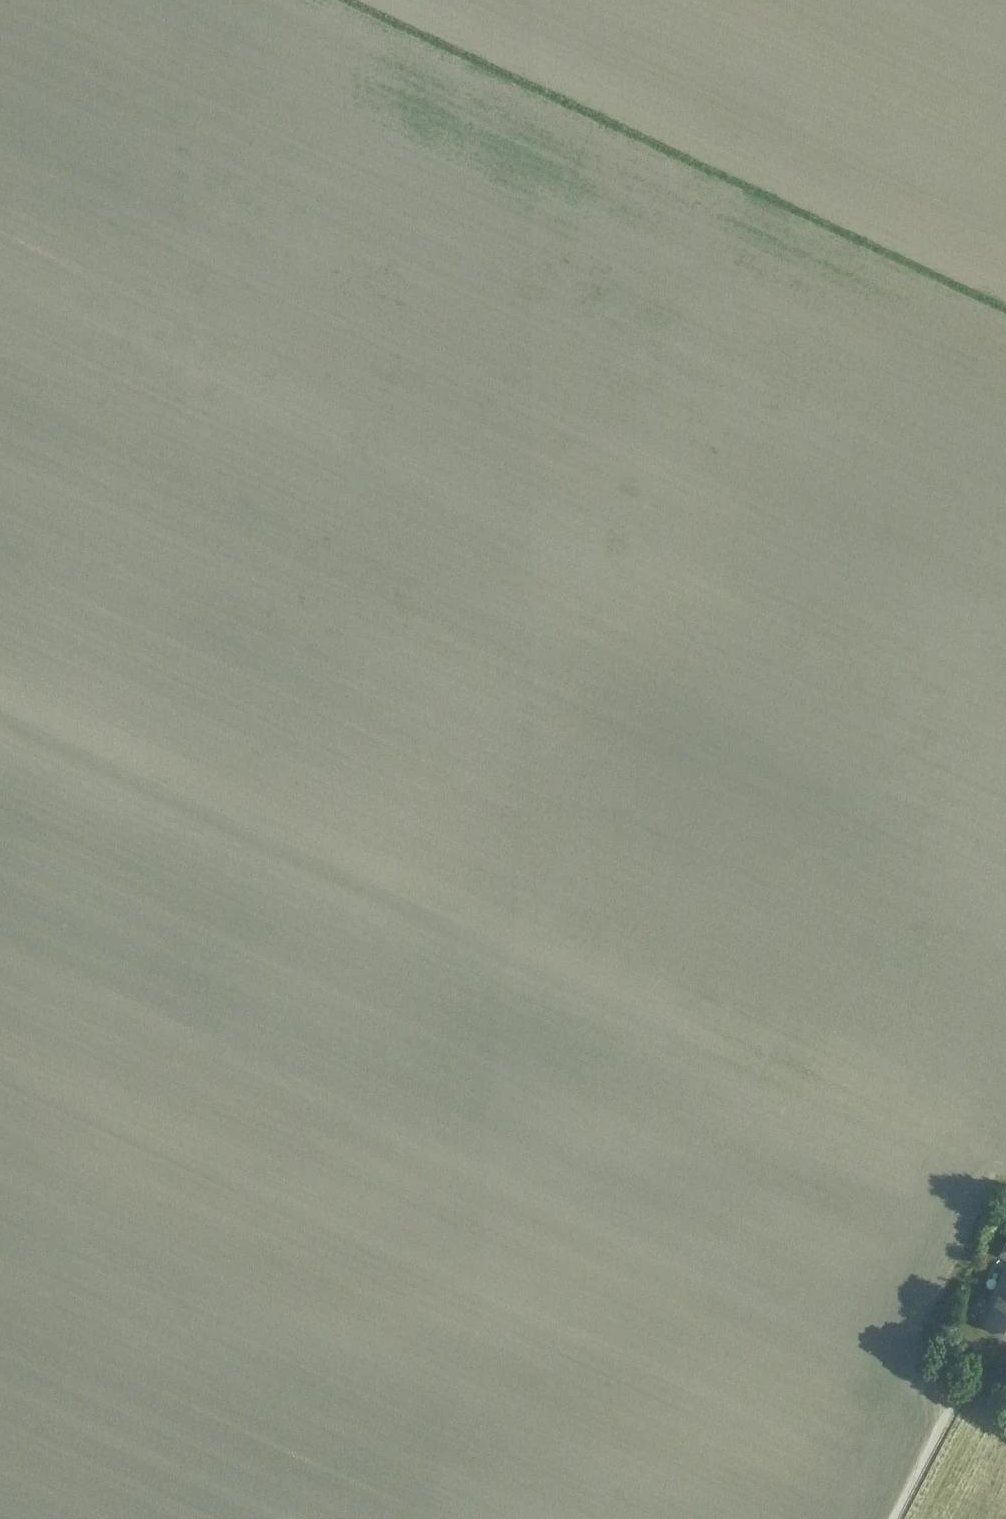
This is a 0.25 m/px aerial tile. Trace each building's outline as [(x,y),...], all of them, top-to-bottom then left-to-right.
[(991,1297),(996,1300),(986,1320),(1005,1330),(1005,1266),(991,1297)]
